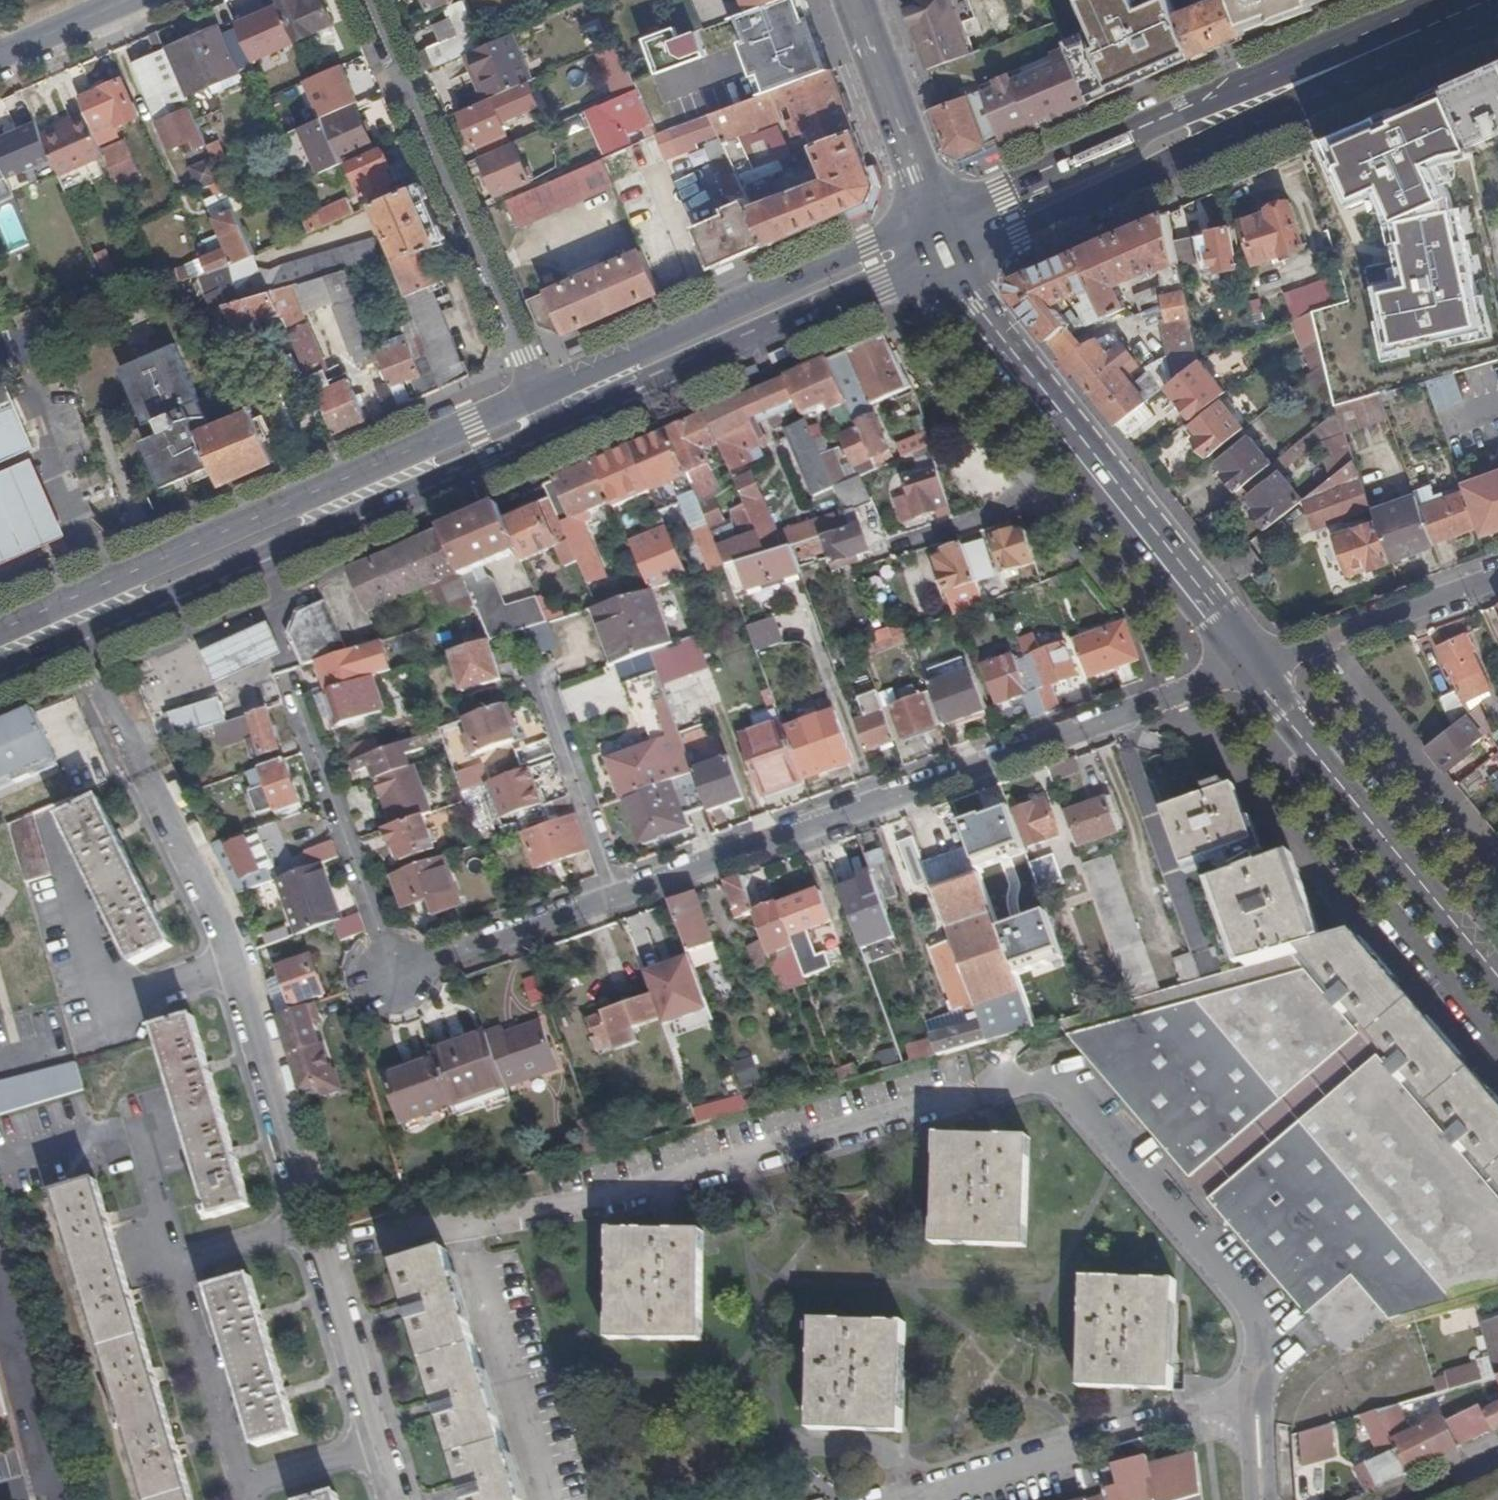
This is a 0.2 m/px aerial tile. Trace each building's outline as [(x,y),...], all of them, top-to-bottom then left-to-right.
[(301,0),(285,0),(280,2),(297,43),(335,26),(324,0),(306,0),(302,2),(301,0)] [(428,74),(466,57),(472,55),(486,48),(465,0),(459,0),(462,5),(448,11),(452,21),(436,28),(443,44),(419,55),(428,74)] [(429,14),(450,4),(448,0),(423,0),(429,14)] [(681,41),(664,0),(620,0),(609,4),(630,59),(681,41)] [(693,0),(664,0),(681,41),(706,32),(693,0)] [(760,93),(819,72),(791,0),(750,13),(731,18),(760,93)] [(750,13),(791,0),(792,0),(745,0),(750,13)] [(926,54),(972,36),(959,0),(926,0),(908,7),(926,54)] [(1188,61),(1170,12),(1164,0),(1149,0),(1130,8),(1126,0),(1070,0),(1081,33),(1063,40),(1066,51),(1081,85),(1091,107),(1188,61)] [(1222,0),(1204,0),(1196,4),(1194,0),(1167,0),(1170,12),(1188,61),(1237,39),(1222,0)] [(1237,39),(1278,24),(1276,21),(1317,5),(1315,0),(1316,0),(1222,0),(1237,39)] [(219,29),(167,51),(187,98),(218,85),(214,76),(236,67),(219,29)] [(159,33),(150,36),(156,50),(141,57),(143,62),(135,65),(163,129),(195,116),(187,98),(167,51),(159,33)] [(494,99),(530,83),(535,82),(515,35),(486,48),(472,55),(479,71),(482,70),(494,99)] [(617,101),(639,91),(620,45),(597,54),(617,101)] [(1081,85),(1066,51),(1056,56),(1062,73),(1022,91),(1016,78),(999,85),(1000,89),(988,95),(986,91),(945,107),(935,110),(950,152),(963,157),(966,156),(1003,140),(1005,144),(1079,111),(1070,90),(1081,85)] [(466,57),(486,102),(494,99),(482,70),(479,71),(472,55),(466,57)] [(1062,73),(1056,56),(985,87),(986,91),(988,95),(1000,89),(999,85),(1016,78),(1022,91),(1062,73)] [(1436,90),(1458,151),(1478,146),(1497,137),(1497,139),(1497,62),(1436,90)] [(240,75),(236,67),(214,76),(218,85),(240,75)] [(745,206),(761,244),(863,204),(870,187),(830,70),(819,72),(760,93),(710,113),(721,137),(723,141),(724,143),(786,120),(782,110),(794,105),(799,120),(789,124),(794,139),(804,136),(805,137),(807,143),(821,178),(745,206)] [(81,100),(88,116),(94,128),(112,120),(116,118),(120,126),(137,119),(121,82),(81,100)] [(473,139),(478,149),(509,135),(504,124),(541,108),(530,83),(494,99),(486,102),(462,113),(467,124),(464,125),(470,141),(473,139)] [(1091,107),(1081,85),(1070,90),(1079,111),(1091,107)] [(306,127),(323,120),(327,118),(319,99),(313,86),(292,95),(306,127)] [(327,118),(356,106),(347,87),(319,99),(327,118)] [(1458,151),(1436,90),(1312,141),(1342,206),(1368,196),(1395,279),(1368,288),(1375,321),(1370,323),(1380,363),(1493,337),(1483,295),(1473,296),(1458,206),(1448,209),(1430,166),(1458,151)] [(617,101),(590,113),(608,155),(629,146),(618,119),(646,106),(643,98),(639,91),(617,101)] [(343,166),(375,152),(356,106),(327,118),(323,120),(343,166)] [(699,146),(721,137),(710,113),(659,138),(669,162),(700,150),(699,146)] [(62,178),(106,157),(101,146),(94,128),(88,116),(44,135),(55,161),(57,167),(62,178)] [(94,128),(101,146),(120,138),(112,120),(94,128)] [(16,178),(55,161),(44,135),(41,129),(21,138),(19,133),(0,142),(16,178)] [(645,145),(659,138),(656,131),(641,137),(645,145)] [(478,149),(482,160),(514,146),(509,135),(478,149)] [(1006,148),(1005,144),(1003,140),(966,156),(968,159),(974,162),(1006,148)] [(217,167),(235,159),(227,141),(210,148),(217,167)] [(703,269),(761,244),(745,206),(744,188),(739,177),(724,143),(723,141),(707,148),(712,162),(717,160),(726,181),(723,182),(728,197),(736,206),(726,210),(729,216),(723,218),(721,212),(715,214),(718,221),(688,228),(703,269)] [(9,181),(16,178),(0,142),(0,161),(9,181)] [(105,151),(120,186),(141,176),(126,142),(105,151)] [(514,146),(482,160),(499,199),(532,185),(516,145),(514,146)] [(383,152),(350,166),(365,197),(394,184),(388,172),(392,170),(383,152)] [(12,188),(9,181),(0,161),(0,194),(12,188)] [(739,177),(744,188),(785,172),(781,161),(739,177)] [(519,231),(616,188),(604,162),(508,203),(519,231)] [(50,203),(69,194),(62,178),(57,167),(38,175),(50,203)] [(141,176),(120,186),(124,194),(145,185),(141,176)] [(428,251),(449,246),(423,186),(377,206),(400,259),(428,251)] [(230,249),(205,261),(211,274),(234,268),(238,267),(237,265),(257,257),(237,213),(230,195),(221,199),(229,216),(218,221),(230,249)] [(310,235),(356,215),(349,199),(303,219),(310,235)] [(1238,219),(1250,266),(1308,248),(1294,203),(1291,204),(1286,199),(1263,206),(1262,210),(1238,219)] [(1167,208),(1072,246),(1103,321),(1130,308),(1120,286),(1143,276),(1146,281),(1150,278),(1149,273),(1163,267),(1165,271),(1164,286),(1165,293),(1166,298),(1167,299),(1188,294),(1182,268),(1177,242),(1167,208)] [(1177,242),(1182,268),(1204,262),(1207,275),(1239,268),(1231,228),(1212,232),(1212,234),(1177,242)] [(285,268),(277,292),(349,273),(379,265),(376,240),(340,251),(340,252),(285,268)] [(1072,246),(1008,277),(1002,293),(1114,428),(1138,409),(1168,388),(1201,361),(1188,294),(1167,299),(1169,305),(1159,309),(1144,314),(1151,330),(1167,324),(1173,356),(1149,369),(1160,385),(1143,397),(1126,376),(1130,373),(1126,366),(1135,360),(1130,354),(1132,352),(1121,337),(1111,336),(1084,349),(1074,335),(1103,321),(1072,246)] [(417,322),(443,390),(472,377),(467,365),(463,366),(432,289),(441,285),(428,251),(400,259),(393,261),(417,322)] [(556,340),(662,294),(643,253),(528,303),(543,335),(556,340)] [(234,268),(243,302),(260,297),(272,273),(259,270),(255,259),(238,267),(234,268)] [(209,295),(215,310),(217,309),(243,302),(234,268),(211,274),(203,276),(211,295),(209,295)] [(286,322),(337,436),(368,423),(364,411),(369,409),(364,397),(358,399),(350,382),(334,388),(332,382),(348,376),(344,368),(330,374),(305,316),(311,314),(312,316),(325,311),(325,309),(337,306),(341,317),(339,318),(355,360),(357,359),(362,370),(378,364),(380,370),(385,368),(380,355),(349,273),(277,292),(274,294),(286,322)] [(1169,305),(1167,299),(1166,298),(1160,301),(1158,296),(1156,291),(1138,297),(1143,307),(1156,302),(1159,309),(1169,305)] [(230,345),(286,322),(274,294),(260,297),(243,302),(217,309),(222,324),(221,325),(230,345)] [(1251,304),(1258,339),(1269,334),(1262,301),(1251,304)] [(1369,401),(1344,305),(1316,315),(1323,344),(1329,368),(1333,381),(1340,410),(1369,401)] [(1323,344),(1316,315),(1309,317),(1317,347),(1323,344)] [(385,368),(392,387),(393,388),(405,383),(409,382),(408,377),(422,371),(424,376),(413,381),(420,400),(443,390),(417,322),(401,328),(408,345),(380,355),(385,368)] [(914,388),(887,337),(848,355),(871,406),(914,388)] [(13,366),(26,363),(17,340),(5,343),(13,366)] [(1313,348),(1320,374),(1329,368),(1323,344),(1317,347),(1313,348)] [(216,468),(224,486),(279,461),(244,383),(227,390),(229,394),(206,404),(180,345),(165,352),(214,469),(216,468)] [(167,434),(147,443),(167,490),(214,469),(165,352),(125,369),(150,426),(162,421),(167,434)] [(831,363),(879,471),(885,469),(883,464),(895,459),(871,406),(848,355),(831,363)] [(1168,388),(1194,421),(1229,394),(1201,361),(1168,388)] [(861,479),(862,479),(879,471),(831,363),(788,381),(797,401),(806,422),(807,424),(811,421),(809,416),(828,408),(847,451),(850,457),(855,467),(856,467),(861,479)] [(1320,392),(1333,381),(1329,368),(1320,374),(1315,379),(1320,392)] [(334,388),(350,382),(348,376),(332,382),(334,388)] [(1429,384),(1439,411),(1467,403),(1457,376),(1429,384)] [(719,446),(731,473),(752,464),(748,454),(767,445),(756,419),(765,415),(772,428),(783,424),(777,410),(797,401),(788,381),(706,417),(719,446)] [(30,443),(26,445),(20,431),(23,429),(2,383),(0,384),(0,464),(13,458),(14,461),(34,452),(30,443)] [(393,388),(400,408),(413,403),(405,383),(393,388)] [(379,393),(387,414),(400,408),(393,388),(392,387),(379,393)] [(1393,421),(1383,397),(1369,401),(1340,410),(1340,417),(1349,438),(1393,421)] [(1190,432),(1212,459),(1248,431),(1226,404),(1190,432)] [(1114,428),(1128,443),(1151,425),(1138,409),(1114,428)] [(727,568),(767,556),(746,507),(733,512),(737,521),(724,527),(723,517),(716,500),(720,489),(704,452),(719,446),(706,417),(683,427),(669,433),(727,568)] [(1256,513),(1270,531),(1306,503),(1283,476),(1321,447),(1332,483),(1357,463),(1349,438),(1340,417),(1275,467),(1241,494),(1214,515),(1222,525),(1253,499),(1261,510),(1256,513)] [(816,497),(835,489),(821,457),(814,440),(809,430),(807,424),(806,422),(787,430),(816,497)] [(814,440),(821,438),(816,427),(814,428),(809,430),(814,440)] [(26,445),(30,443),(23,429),(20,431),(26,445)] [(727,568),(669,433),(633,449),(652,494),(653,495),(674,486),(683,507),(695,534),(696,534),(713,573),(727,568)] [(933,448),(932,444),(929,434),(899,447),(904,460),(919,454),(933,448)] [(821,457),(828,454),(821,438),(814,440),(821,457)] [(1228,476),(1241,494),(1275,467),(1254,440),(1223,465),(1230,474),(1228,476)] [(923,467),(937,462),(933,448),(919,454),(923,467)] [(652,494),(633,449),(597,465),(613,503),(616,509),(628,504),(624,497),(638,491),(641,498),(652,494)] [(835,489),(848,484),(834,452),(828,454),(821,457),(835,489)] [(14,461),(13,458),(0,464),(0,467),(14,461)] [(66,540),(31,462),(0,477),(0,569),(66,540)] [(1353,517),(1374,510),(1357,463),(1332,483),(1308,501),(1318,532),(1354,519),(1353,517)] [(613,503),(597,465),(546,488),(552,502),(579,563),(588,585),(607,579),(585,525),(593,521),(590,513),(613,503)] [(939,511),(951,507),(941,473),(909,483),(913,498),(899,502),(905,523),(940,513),(939,511)] [(1465,487),(1466,489),(1481,530),(1482,532),(1491,529),(1493,535),(1497,534),(1497,475),(1465,487)] [(792,548),(823,538),(853,529),(846,513),(777,535),(752,476),(735,483),(746,507),(767,556),(792,548)] [(858,512),(875,505),(862,479),(861,479),(848,484),(835,489),(846,513),(853,529),(823,538),(828,553),(833,567),(873,553),(858,512)] [(1437,546),(1481,530),(1466,489),(1439,498),(1435,485),(1418,491),(1420,499),(1437,546)] [(674,486),(653,495),(662,516),(683,507),(674,486)] [(624,497),(628,504),(641,498),(638,491),(624,497)] [(1393,565),(1438,548),(1437,546),(1420,499),(1376,515),(1379,525),(1393,565)] [(494,501),(438,524),(478,608),(492,642),(525,633),(548,625),(538,600),(507,610),(497,586),(488,580),(481,582),(477,573),(518,554),(519,554),(505,523),(494,501)] [(519,554),(518,554),(522,564),(557,549),(565,569),(579,563),(552,502),(505,523),(519,554)] [(438,524),(346,566),(366,614),(428,589),(443,624),(478,608),(438,524)] [(1374,571),(1393,565),(1379,525),(1339,539),(1353,576),(1373,568),(1374,571)] [(680,584),(689,581),(669,533),(632,548),(651,593),(654,592),(680,584)] [(1038,565),(1029,533),(1018,536),(1016,533),(996,539),(1006,574),(1038,565)] [(797,562),(828,553),(823,538),(792,548),(797,562)] [(987,543),(966,549),(979,584),(998,577),(987,543)] [(801,573),(797,562),(792,548),(767,556),(727,568),(737,594),(801,573)] [(966,549),(965,548),(943,555),(945,560),(939,562),(944,577),(943,577),(949,595),(970,587),(974,598),(952,606),(956,616),(958,615),(987,604),(979,584),(966,549)] [(652,655),(674,647),(654,592),(651,593),(598,610),(618,667),(636,660),(652,655)] [(348,654),(328,604),(302,615),(294,638),(305,668),(319,664),(348,654)] [(774,620),(749,628),(758,652),(782,643),(774,620)] [(268,621),(208,647),(214,660),(223,680),(282,653),(274,635),(268,621)] [(548,625),(525,633),(534,658),(546,654),(547,655),(560,650),(550,624),(548,625)] [(1137,663),(1122,627),(1075,644),(1088,680),(1137,663)] [(880,643),(875,630),(858,637),(863,650),(880,643)] [(1460,691),(1442,700),(1457,729),(1474,715),(1467,703),(1494,689),(1475,653),(1478,651),(1470,636),(1467,636),(1440,649),(1454,679),(1459,676),(1462,682),(1457,685),(1460,691)] [(710,667),(699,638),(674,647),(652,655),(660,675),(663,684),(710,667)] [(490,643),(452,655),(462,688),(481,681),(483,688),(502,682),(490,643)] [(1048,715),(1064,709),(1055,687),(1079,678),(1067,645),(1028,659),(1032,672),(1041,669),(1048,689),(1039,692),(1048,715)] [(214,660),(208,647),(203,649),(208,662),(217,682),(223,680),(214,660)] [(359,651),(348,654),(319,664),(328,694),(330,693),(368,681),(359,651)] [(652,655),(636,660),(643,681),(660,675),(652,655)] [(1024,697),(1032,721),(1048,715),(1039,692),(1030,695),(1016,657),(985,669),(999,706),(1010,701),(1010,703),(1024,697)] [(612,762),(626,799),(628,798),(672,783),(695,774),(663,684),(660,675),(643,681),(625,687),(635,714),(644,711),(656,746),(612,762)] [(968,676),(936,687),(949,726),(982,715),(977,701),(982,699),(978,687),(972,689),(968,676)] [(330,693),(341,728),(392,712),(381,678),(368,681),(330,693)] [(1057,689),(1063,707),(1090,698),(1084,680),(1057,689)] [(481,681),(462,688),(464,694),(483,688),(481,681)] [(328,694),(317,697),(324,719),(332,723),(334,730),(341,728),(330,693),(328,694)] [(896,742),(879,694),(861,700),(869,719),(857,724),(868,753),(896,742)] [(944,726),(933,694),(892,708),(905,741),(944,726)] [(179,739),(217,727),(210,702),(171,714),(179,739)] [(25,706),(0,716),(0,784),(54,761),(25,706)] [(508,706),(469,721),(475,735),(468,737),(476,758),(518,743),(511,726),(514,725),(508,706)] [(751,716),(757,733),(784,723),(777,706),(751,716)] [(241,721),(225,726),(229,736),(255,728),(264,757),(259,759),(263,771),(284,763),(269,713),(241,721)] [(804,781),(805,783),(855,764),(837,714),(786,731),(804,781)] [(744,738),(744,740),(784,724),(784,723),(757,733),(744,738)] [(784,724),(744,740),(765,796),(804,781),(786,731),(784,724)] [(350,749),(355,764),(387,752),(381,738),(350,749)] [(387,752),(355,764),(359,774),(360,773),(374,768),(377,777),(409,764),(416,761),(416,760),(413,756),(419,753),(430,750),(426,738),(403,745),(403,746),(387,752)] [(556,756),(550,740),(516,753),(521,769),(556,756)] [(1087,771),(1083,756),(1050,768),(1055,783),(1087,771)] [(710,813),(745,800),(731,761),(695,774),(710,813)] [(263,771),(248,776),(254,794),(248,796),(258,820),(276,813),(277,815),(303,806),(287,762),(284,763),(263,771)] [(377,777),(379,781),(412,770),(409,764),(377,777)] [(374,768),(360,773),(363,782),(377,777),(374,768)] [(412,770),(379,781),(385,799),(388,798),(394,815),(391,816),(396,829),(425,819),(434,815),(417,768),(412,770)] [(537,787),(530,770),(492,785),(505,819),(540,806),(534,788),(537,787)] [(767,802),(807,788),(805,783),(804,781),(765,796),(767,802)] [(672,783),(628,798),(643,840),(687,825),(672,783)] [(1229,853),(1254,845),(1257,844),(1249,822),(1239,825),(1236,816),(1239,816),(1226,783),(1207,790),(1210,798),(1165,813),(1185,869),(1229,853)] [(464,795),(478,832),(495,825),(482,788),(464,795)] [(388,798),(385,799),(391,816),(394,815),(388,798)] [(542,830),(578,817),(572,800),(536,814),(542,830)] [(1107,800),(1066,815),(1078,849),(1120,834),(1107,800)] [(1017,812),(1030,848),(1060,837),(1048,802),(1034,808),(1034,806),(1017,812)] [(173,949),(100,803),(61,823),(134,969),(173,949)] [(540,870),(591,851),(578,817),(542,830),(527,836),(540,870)] [(396,829),(387,832),(388,835),(385,838),(389,847),(393,848),(394,851),(397,850),(402,863),(436,851),(425,819),(396,829)] [(10,830),(26,887),(52,880),(35,820),(10,830)] [(972,849),(1037,1029),(1084,1011),(1052,924),(1039,929),(1026,895),(1013,899),(1002,870),(997,872),(992,860),(998,857),(1008,854),(996,820),(965,831),(972,849)] [(238,838),(214,847),(238,896),(274,883),(269,873),(275,870),(260,837),(241,845),(238,838)] [(932,884),(926,866),(916,840),(900,845),(914,884),(920,889),(932,884)] [(341,859),(336,843),(310,852),(312,859),(306,861),(309,870),(322,865),(341,859)] [(1254,845),(1229,853),(1237,877),(1262,868),(1254,845)] [(989,1043),(1037,1029),(972,849),(926,866),(932,884),(953,942),(989,1043)] [(312,859),(310,852),(304,855),(306,861),(312,859)] [(886,854),(869,860),(886,905),(902,899),(886,854)] [(1055,855),(1032,863),(1042,889),(1065,880),(1055,855)] [(1085,866),(1102,915),(1129,906),(1111,856),(1085,866)] [(997,872),(1002,870),(998,857),(992,860),(997,872)] [(1262,868),(1237,877),(1217,884),(1249,967),(1303,953),(1322,947),(1291,858),(1262,868)] [(444,859),(395,877),(404,904),(429,894),(435,911),(460,901),(444,859)] [(309,870),(279,881),(300,936),(343,922),(322,865),(309,870)] [(756,914),(743,879),(728,885),(737,911),(743,909),(746,919),(756,915),(756,914)] [(1188,944),(1205,938),(1187,880),(1170,886),(1188,944)] [(252,901),(243,905),(258,952),(280,944),(288,941),(271,891),(251,898),(252,901)] [(822,894),(781,909),(791,937),(801,933),(832,922),(822,894)] [(716,945),(699,895),(673,904),(690,954),(716,945)] [(690,954),(673,904),(644,915),(686,1032),(715,1022),(690,954)] [(781,909),(779,905),(756,914),(756,915),(766,942),(774,964),(778,977),(802,969),(794,947),(791,937),(781,909)] [(1118,950),(1142,942),(1129,907),(1106,915),(1118,950)] [(743,909),(737,911),(740,921),(746,919),(743,909)] [(801,933),(791,937),(794,947),(805,942),(801,933)] [(1358,936),(1322,947),(1303,953),(1363,1023),(1392,1056),(1497,1181),(1497,1101),(1460,1057),(1358,936)] [(774,964),(766,942),(752,947),(760,969),(774,964)] [(941,1057),(989,1043),(953,942),(933,949),(952,1001),(947,1003),(951,1013),(965,1008),(972,1024),(934,1038),(935,1040),(940,1056),(941,1057)] [(1133,1001),(1160,994),(1142,943),(1116,953),(1133,1001)] [(280,944),(258,952),(262,964),(284,957),(280,944)] [(1191,951),(1173,958),(1182,982),(1200,975),(1191,951)] [(1133,1001),(1060,1022),(1192,1179),(1285,1102),(1315,1076),(1361,1036),(1356,1029),(1363,1023),(1303,953),(1249,967),(1160,994),(1133,1001)] [(314,959),(280,972),(293,1007),(326,995),(314,959)] [(778,977),(783,991),(807,982),(802,969),(778,977)] [(548,1003),(539,978),(525,983),(534,1008),(548,1003)] [(654,998),(588,1021),(596,1043),(608,1038),(609,1043),(614,1042),(616,1049),(620,1051),(639,1044),(635,1030),(662,1020),(654,998)] [(317,1006),(279,1019),(303,1101),(323,1094),(324,1097),(345,1090),(339,1071),(335,1072),(328,1054),(326,1056),(315,1025),(323,1023),(317,1006)] [(252,1210),(194,1021),(157,1033),(211,1214),(207,1215),(210,1223),(252,1210)] [(506,1086),(507,1089),(559,1071),(542,1024),(506,1037),(503,1031),(488,1036),(506,1086)] [(487,1034),(436,1052),(438,1059),(454,1105),(506,1086),(488,1036),(487,1034)] [(916,1063),(940,1056),(935,1040),(910,1049),(916,1063)] [(898,1047),(880,1051),(884,1065),(901,1060),(898,1047)] [(1392,1056),(1384,1063),(1381,1059),(1335,1099),(1304,1124),(1211,1202),(1308,1317),(1353,1279),(1400,1330),(1419,1324),(1497,1301),(1497,1181),(1392,1056)] [(736,1060),(740,1088),(761,1085),(758,1057),(736,1060)] [(403,1125),(454,1106),(454,1105),(438,1059),(408,1069),(407,1066),(384,1074),(403,1125)] [(77,1061),(0,1082),(0,1114),(85,1089),(77,1061)] [(839,1070),(843,1084),(861,1079),(856,1064),(839,1070)] [(1335,1099),(1315,1076),(1285,1102),(1304,1124),(1335,1099)] [(744,1096),(694,1107),(697,1123),(747,1112),(744,1096)] [(1028,1248),(1032,1140),(941,1137),(938,1245),(1028,1248)] [(184,1463),(186,1462),(183,1449),(180,1449),(161,1385),(162,1384),(159,1372),(157,1372),(137,1307),(139,1306),(135,1294),(133,1294),(113,1230),(116,1229),(112,1216),(109,1218),(99,1184),(57,1197),(127,1426),(122,1427),(125,1435),(129,1434),(149,1499),(195,1499),(184,1463)] [(611,1345),(702,1345),(703,1236),(612,1235),(611,1345)] [(449,1253),(398,1267),(410,1305),(404,1306),(408,1321),(414,1318),(439,1401),(433,1403),(437,1416),(443,1415),(464,1487),(458,1489),(461,1499),(522,1499),(449,1253)] [(1172,1389),(1173,1278),(1076,1274),(1073,1386),(1172,1389)] [(299,1439),(251,1283),(210,1295),(258,1451),(299,1439)] [(811,1431),(903,1434),(907,1326),(815,1323),(811,1431)] [(1485,1326),(1497,1376),(1497,1323),(1485,1326)] [(1484,1385),(1492,1404),(1497,1402),(1497,1381),(1484,1385)] [(10,1424),(0,1385),(0,1427),(10,1424)] [(1497,1431),(1497,1403),(1497,1402),(1492,1404),(1452,1424),(1449,1430),(1459,1450),(1497,1431)] [(1408,1476),(1459,1450),(1449,1430),(1452,1424),(1449,1418),(1422,1432),(1426,1440),(1415,1445),(1405,1450),(1401,1441),(1411,1437),(1399,1409),(1380,1415),(1408,1476)] [(1369,1494),(1408,1476),(1380,1415),(1365,1419),(1374,1437),(1372,1438),(1383,1461),(1359,1473),(1369,1494)] [(1336,1437),(1313,1444),(1308,1445),(1313,1462),(1316,1471),(1344,1463),(1336,1437)] [(1415,1445),(1411,1437),(1401,1441),(1405,1450),(1415,1445)] [(1121,1489),(1199,1467),(1198,1459),(1196,1459),(1152,1472),(1149,1460),(1115,1469),(1121,1489)] [(1199,1467),(1121,1489),(1109,1492),(1111,1499),(1202,1499),(1199,1467)] [(1109,1492),(1121,1489),(1115,1469),(1104,1472),(1109,1492)]
